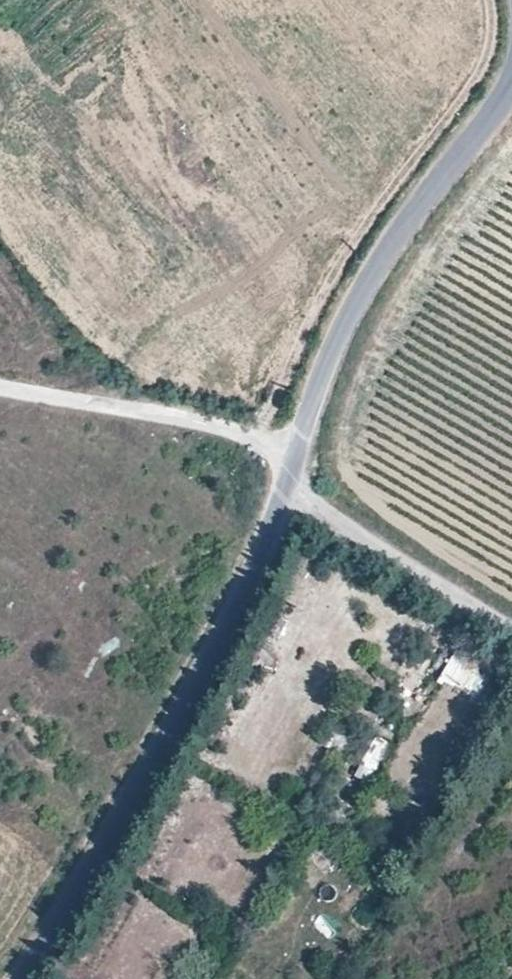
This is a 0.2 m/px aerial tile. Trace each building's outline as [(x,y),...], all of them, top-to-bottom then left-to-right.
[(453,656),(439,678),(474,702),(489,679),(453,656)] [(370,784),(390,746),(374,737),(354,775),(370,784)]
